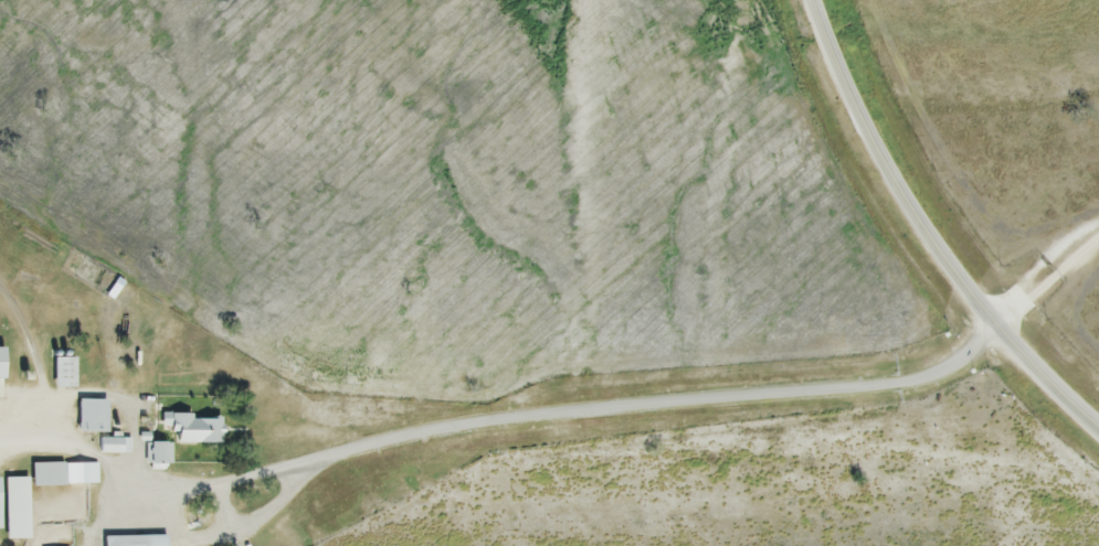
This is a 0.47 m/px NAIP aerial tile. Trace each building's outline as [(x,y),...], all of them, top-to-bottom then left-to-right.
[(53,389),(74,389),(74,359),(53,359),(53,389)] [(174,445),(220,445),(220,420),(190,420),(190,415),(161,415),(161,432),(174,432),(174,445)] [(130,455),(130,440),(99,440),(99,455),(130,455)] [(168,444),(148,444),(148,472),(168,472),(168,444)] [(97,487),(97,464),(30,465),(31,488),(97,487)] [(4,479),(4,542),(27,542),(27,479),(4,479)] [(43,524),(85,524),(85,496),(43,495),(43,524)] [(103,545),(165,545),(165,538),(103,538),(103,545)]
